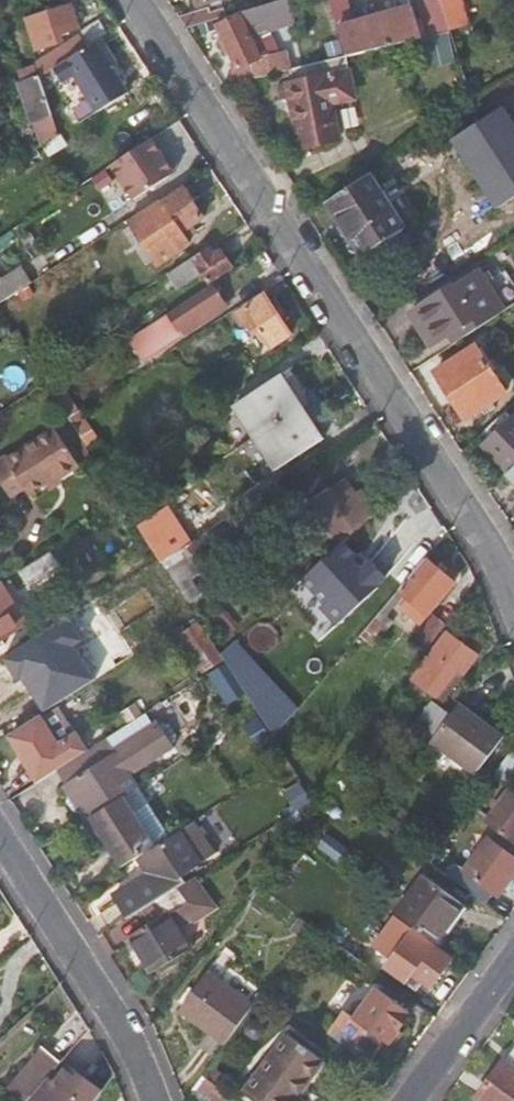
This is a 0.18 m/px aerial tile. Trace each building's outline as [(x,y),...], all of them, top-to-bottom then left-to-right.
[(256,77),(289,70),(294,68),(289,51),(265,57),(254,35),(297,22),(291,0),(284,0),(242,12),(218,23),(240,69),(252,63),(256,77)] [(348,55),(423,38),(413,5),(361,19),(356,0),(331,0),(348,55)] [(429,36),(450,31),(470,24),(463,0),(452,0),(443,3),(442,0),(418,0),(429,36)] [(76,6),(28,20),(39,50),(64,43),(62,34),(83,27),(76,6)] [(211,8),(192,13),(195,23),(197,23),(214,18),(212,13),(211,8)] [(227,8),(212,13),(214,18),(229,14),(227,8)] [(195,23),(192,13),(180,17),(187,26),(195,23)] [(101,20),(37,62),(37,65),(42,80),(55,71),(98,42),(110,33),(101,20)] [(457,64),(450,31),(429,36),(423,38),(430,70),(457,64)] [(128,91),(98,42),(55,71),(65,85),(72,80),(93,112),(128,91)] [(351,70),(348,55),(294,68),(289,70),(291,81),(288,82),(301,147),(342,140),(336,102),(358,98),(353,70),(351,70)] [(20,72),(43,146),(61,135),(42,80),(37,65),(20,72)] [(513,198),(513,119),(505,106),(455,138),(499,207),(513,198)] [(164,151),(154,137),(114,164),(137,197),(172,173),(160,154),(164,151)] [(160,154),(172,173),(176,171),(164,151),(160,154)] [(65,196),(87,228),(127,201),(106,169),(65,196)] [(331,199),(367,254),(406,228),(372,173),(331,199)] [(165,201),(163,198),(131,219),(160,263),(192,243),(185,231),(206,217),(187,186),(165,201)] [(218,251),(213,244),(169,273),(180,289),(207,272),(212,279),(235,265),(224,247),(218,251)] [(0,281),(0,304),(35,281),(24,265),(2,279),(0,281)] [(507,309),(482,270),(457,286),(455,284),(412,312),(433,345),(453,332),(459,341),(507,309)] [(223,299),(212,284),(125,342),(139,363),(182,334),(179,329),(190,322),(193,327),(216,312),(212,306),(223,299)] [(268,293),(236,314),(243,325),(247,324),(253,331),(261,327),(272,343),(293,331),(268,293)] [(226,305),(223,299),(212,306),(216,312),(226,305)] [(182,334),(193,327),(190,322),(179,329),(182,334)] [(10,323),(0,330),(6,340),(16,333),(10,323)] [(477,344),(437,370),(467,418),(508,392),(477,344)] [(239,404),(259,434),(280,467),(323,438),(283,375),(239,404)] [(72,420),(96,458),(106,451),(99,441),(93,431),(80,411),(70,417),(72,420)] [(485,446),(513,476),(513,418),(485,446)] [(72,420),(59,428),(72,449),(77,446),(88,463),(96,458),(72,420)] [(8,454),(10,457),(0,464),(0,474),(14,496),(29,487),(34,495),(82,464),(72,449),(59,428),(56,424),(8,454)] [(374,503),(365,488),(359,491),(351,478),(334,489),(332,486),(318,494),(327,507),(323,510),(343,541),(346,538),(372,514),(373,514),(369,507),(374,503)] [(234,503),(217,513),(222,521),(224,520),(238,510),(234,503)] [(222,521),(217,513),(185,534),(176,520),(148,537),(161,557),(162,559),(222,521)] [(236,538),(224,520),(222,521),(162,559),(188,599),(199,592),(189,575),(204,565),(201,560),(236,538)] [(360,554),(346,538),(343,541),(306,576),(344,619),(383,583),(381,581),(390,573),(375,556),(368,562),(366,564),(358,556),(360,554)] [(368,562),(360,554),(358,556),(366,564),(368,562)] [(159,626),(192,605),(188,599),(162,559),(161,557),(128,578),(135,588),(158,573),(165,583),(141,598),(159,626)] [(454,582),(425,557),(400,588),(411,597),(405,606),(423,621),(454,582)] [(3,578),(0,580),(0,643),(22,630),(12,612),(21,606),(3,578)] [(394,619),(382,609),(363,633),(375,643),(394,619)] [(418,638),(429,647),(448,621),(437,612),(418,638)] [(220,656),(196,622),(180,632),(182,634),(199,658),(207,669),(216,663),(220,656)] [(448,629),(413,675),(440,694),(458,670),(466,675),(481,654),(448,629)] [(182,634),(168,644),(184,668),(199,658),(182,634)] [(302,706),(238,639),(223,653),(228,661),(238,677),(259,709),(276,736),(302,706)] [(226,665),(214,674),(231,699),(243,691),(226,665)] [(1,718),(10,734),(38,716),(28,701),(1,718)] [(412,732),(430,744),(433,740),(452,715),(434,701),(412,732)] [(504,736),(461,703),(452,715),(433,740),(477,772),(504,736)] [(13,736),(42,779),(61,767),(93,747),(82,729),(74,734),(56,708),(13,736)] [(260,716),(247,724),(261,746),(274,738),(260,716)] [(70,779),(65,782),(72,792),(69,800),(75,811),(83,811),(88,819),(140,785),(132,772),(175,744),(159,718),(114,747),(116,750),(70,779)] [(93,747),(61,767),(70,779),(116,750),(114,747),(108,737),(93,747)] [(494,776),(504,783),(510,775),(513,778),(513,748),(494,776)] [(342,770),(331,784),(341,793),(352,779),(342,770)] [(299,781),(282,793),(291,804),(307,793),(299,781)] [(173,835),(140,785),(88,819),(101,840),(107,836),(127,865),(173,835)] [(487,819),(513,838),(513,790),(511,787),(487,819)] [(352,789),(346,794),(353,802),(360,796),(352,789)] [(307,793),(291,804),(296,812),(313,800),(307,793)] [(317,800),(276,825),(286,842),(293,833),(317,800)] [(389,813),(382,822),(394,832),(401,823),(389,813)] [(117,894),(130,914),(140,908),(149,902),(179,882),(198,869),(206,864),(183,830),(141,858),(150,872),(117,894)] [(450,874),(489,903),(496,891),(502,895),(513,879),(513,855),(488,835),(464,869),(458,864),(450,874)] [(207,893),(195,901),(202,912),(219,900),(198,869),(179,882),(183,888),(197,879),(207,893)] [(425,874),(397,911),(439,943),(467,905),(425,874)] [(202,912),(195,901),(207,893),(197,879),(183,888),(179,882),(149,902),(158,916),(150,922),(130,935),(155,973),(194,947),(181,927),(196,917),(199,923),(206,919),(202,912)] [(140,908),(150,922),(158,916),(149,902),(140,908)] [(299,918),(291,930),(302,938),(310,926),(299,918)] [(454,960),(406,923),(387,950),(394,956),(389,964),(419,987),(423,981),(433,989),(454,960)] [(181,1008),(227,1042),(254,1004),(209,971),(181,1008)] [(412,1012),(378,987),(357,1016),(348,1009),(333,1030),(372,1058),(387,1038),(391,1041),(412,1012)] [(245,1088),(262,1100),(308,1100),(301,1096),(327,1060),(287,1031),(245,1088)] [(10,1086),(28,1100),(31,1097),(44,1081),(61,1059),(43,1045),(10,1086)] [(509,1061),(503,1058),(477,1095),(484,1100),(513,1100),(513,1055),(509,1061)] [(104,1091),(82,1072),(85,1068),(75,1060),(71,1065),(56,1083),(50,1078),(33,1099),(31,1097),(28,1100),(27,1100),(96,1100),(104,1091)] [(211,1064),(205,1073),(220,1085),(227,1075),(211,1064)] [(234,1095),(220,1085),(205,1073),(194,1087),(213,1100),(230,1100),(234,1095)]
